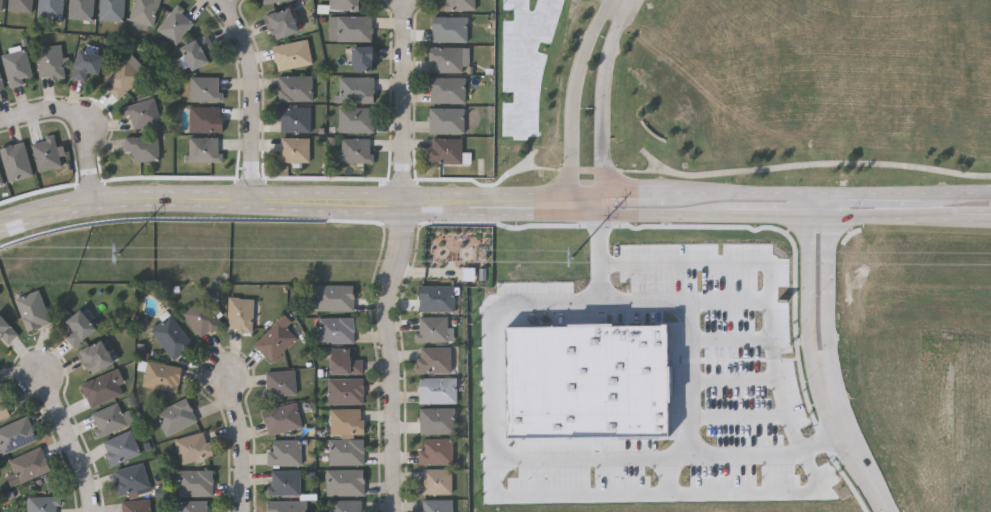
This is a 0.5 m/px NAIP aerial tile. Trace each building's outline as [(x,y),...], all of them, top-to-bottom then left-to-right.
[(10,13),(10,0),(33,0),(33,13),(10,13)] [(38,17),(40,0),(64,0),(62,20),(38,17)] [(70,19),(70,0),(94,0),(93,20),(70,19)] [(99,21),(100,0),(125,0),(124,22),(99,21)] [(129,26),(135,0),(160,0),(152,32),(129,26)] [(331,10),(331,0),(359,0),(359,10),(331,10)] [(445,11),(445,0),(475,0),(475,11),(445,11)] [(176,5),(196,20),(177,45),(158,30),(176,5)] [(276,41),(267,16),(293,7),(301,32),(276,41)] [(329,41),(329,16),(373,16),(373,41),(329,41)] [(467,42),(433,42),(433,17),(467,17),(467,42)] [(206,51),(211,62),(194,70),(182,47),(207,34),(214,47),(206,51)] [(273,47),(307,39),(313,63),(279,71),(273,47)] [(38,46),(62,47),(61,78),(37,78),(38,46)] [(375,71),(354,71),(354,46),(375,46),(375,71)] [(463,48),(463,73),(430,73),(430,48),(463,48)] [(10,88),(1,56),(24,49),(33,77),(22,79),(24,84),(10,88)] [(89,73),(86,81),(72,77),(80,49),(105,57),(99,76),(89,73)] [(105,78),(129,54),(146,71),(118,100),(107,89),(112,85),(105,78)] [(277,101),(277,76),(312,76),(312,101),(277,101)] [(190,101),(190,77),(220,77),(220,101),(190,101)] [(374,77),(374,102),(339,102),(339,77),(374,77)] [(464,102),(430,102),(430,77),(464,77),(464,102)] [(124,106),(155,98),(160,121),(130,129),(124,106)] [(222,131),(189,131),(189,106),(222,106),(222,131)] [(279,107),(310,107),(310,132),(279,132),(279,107)] [(373,108),(373,132),(338,132),(338,108),(373,108)] [(429,133),(429,108),(463,108),(463,133),(429,133)] [(38,172),(31,142),(54,136),(61,166),(38,172)] [(124,151),(124,137),(158,137),(158,161),(131,161),(131,151),(124,151)] [(189,161),(189,137),(219,137),(219,161),(189,161)] [(309,137),(309,162),(279,162),(279,137),(309,137)] [(340,139),(370,139),(370,163),(340,163),(340,139)] [(461,139),(461,163),(428,163),(428,139),(461,139)] [(8,182),(0,153),(0,149),(23,142),(32,175),(8,182)] [(353,311),(313,311),(313,285),(353,285),(353,311)] [(419,312),(419,286),(454,286),(454,312),(419,312)] [(15,299),(38,290),(51,322),(27,332),(15,299)] [(200,338),(181,312),(201,298),(220,323),(200,338)] [(227,298),(252,298),(252,332),(227,332),(227,298)] [(97,328),(74,348),(64,336),(72,329),(66,322),(81,309),(97,328)] [(1,338),(0,339),(0,314),(18,334),(7,344),(1,338)] [(150,331),(170,315),(193,344),(173,360),(150,331)] [(447,342),(417,342),(416,317),(446,317),(447,342)] [(354,318),(354,343),(318,343),(318,318),(354,318)] [(296,337),(271,362),(253,345),(278,320),(296,337)] [(507,327),(508,438),(669,436),(668,325),(507,327)] [(92,376),(78,353),(102,339),(115,362),(92,376)] [(450,373),(417,373),(417,347),(450,347),(450,373)] [(331,375),(331,349),(351,349),(351,359),(362,359),(362,375),(331,375)] [(176,393),(141,386),(146,361),(181,368),(176,393)] [(266,397),(264,372),(293,369),(296,395),(266,397)] [(123,383),(119,385),(123,395),(89,408),(80,384),(118,370),(123,383)] [(455,377),(455,404),(418,404),(418,377),(455,377)] [(362,404),(327,404),(327,378),(362,378),(362,404)] [(11,417),(2,392),(0,393),(0,421),(11,417)] [(154,413),(185,398),(197,420),(165,436),(154,413)] [(269,436),(262,411),(294,402),(301,427),(269,436)] [(89,414),(117,403),(126,426),(98,437),(89,414)] [(363,435),(329,435),(329,408),(363,408),(363,435)] [(453,408),(453,434),(419,434),(419,408),(453,408)] [(2,455),(0,451),(0,427),(27,416),(37,439),(2,455)] [(110,466),(100,443),(130,431),(140,454),(110,466)] [(173,440),(205,431),(211,456),(180,464),(173,440)] [(364,465),(328,465),(328,439),(364,439),(364,465)] [(452,439),(452,464),(418,464),(418,439),(452,439)] [(300,466),(266,466),(266,450),(271,450),(271,440),(300,440),(300,466)] [(19,484),(8,461),(40,446),(51,469),(19,484)] [(111,471),(143,463),(149,488),(118,497),(111,471)] [(451,494),(420,494),(420,469),(451,469),(451,494)] [(211,470),(211,497),(176,497),(176,470),(211,470)] [(268,470),(299,470),(299,496),(268,496),(268,470)] [(325,470),(363,470),(363,496),(325,496),(325,470)] [(59,497),(59,511),(27,511),(27,497),(59,497)] [(150,500),(150,511),(120,511),(120,501),(150,500)] [(364,500),(364,511),(331,511),(331,500),(364,500)] [(452,500),(452,511),(419,511),(419,500),(452,500)] [(212,501),(212,511),(179,511),(179,501),(212,501)] [(305,502),(305,511),(267,511),(267,502),(305,502)]
